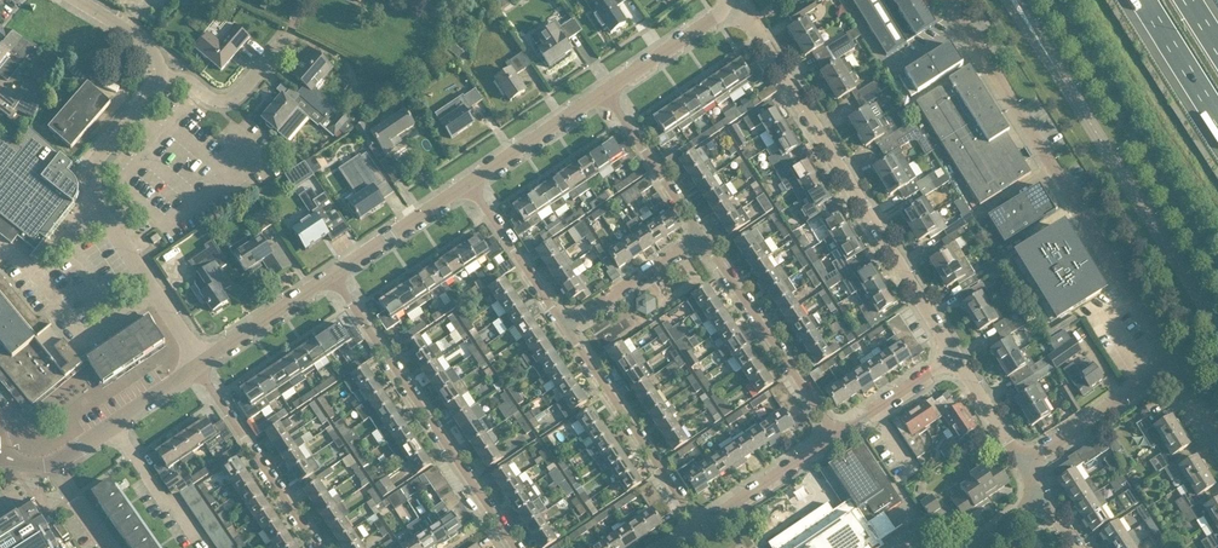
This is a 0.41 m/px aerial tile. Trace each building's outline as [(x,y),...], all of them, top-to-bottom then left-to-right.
[(615,8),(628,0),(594,0),(591,2),(597,12),(593,14),(604,31),(608,28),(611,34),(626,24),(615,8)] [(855,6),(886,56),(907,42),(904,37),(932,19),(920,0),(852,0),(855,6)] [(501,1),(496,4),(500,10),(505,7),(501,1)] [(817,8),(813,1),(789,17),(793,23),(817,8)] [(793,35),(798,43),(816,32),(811,24),(817,20),(813,15),(789,30),(792,36),(793,35)] [(566,56),(565,55),(571,51),(565,42),(582,31),(574,19),(561,27),(556,31),(553,27),(539,37),(542,41),(536,45),(549,65),(550,65),(551,66),(549,67),(550,68),(568,56),(567,55),(566,56)] [(904,37),(907,42),(936,25),(932,19),(904,37)] [(209,33),(196,48),(222,70),(250,38),(241,30),(235,24),(220,42),(209,33)] [(24,61),(30,53),(36,58),(43,50),(38,46),(22,38),(4,30),(3,29),(2,30),(3,30),(0,34),(0,52),(7,57),(19,67),(24,61)] [(802,51),(805,57),(812,53),(814,57),(826,49),(816,32),(798,43),(802,51)] [(827,47),(831,54),(850,42),(846,36),(827,47)] [(850,42),(831,54),(835,60),(854,49),(850,42)] [(455,44),(450,50),(460,58),(465,52),(455,44)] [(950,44),(905,73),(899,77),(912,97),(963,65),(950,44)] [(323,82),(323,81),(319,77),(329,65),(318,55),(309,47),(302,55),(305,57),(291,73),(306,86),(299,95),(325,118),(326,118),(333,109),(314,93),(318,88),(319,89),(325,83),(323,82)] [(510,71),(496,80),(511,101),(525,91),(515,76),(532,64),(524,53),(511,61),(506,65),(510,71)] [(830,87),(848,76),(854,72),(848,63),(847,64),(845,59),(821,74),(824,79),(825,79),(830,87)] [(740,60),(727,69),(739,87),(741,89),(749,84),(751,87),(765,77),(755,63),(755,64),(756,65),(747,71),(746,69),(740,60)] [(55,61),(50,67),(54,71),(59,64),(55,61)] [(80,81),(85,76),(74,66),(69,71),(80,81)] [(741,89),(739,87),(727,69),(715,77),(729,98),(741,89)] [(916,103),(948,155),(998,124),(966,71),(916,103)] [(854,72),(848,76),(830,87),(835,95),(834,95),(837,101),(857,88),(854,83),(859,81),(854,72)] [(703,85),(715,103),(717,106),(729,98),(715,77),(703,85)] [(25,81),(25,82),(21,90),(42,100),(46,92),(25,81)] [(853,95),(857,101),(866,96),(879,88),(875,82),(853,95)] [(49,129),(71,148),(110,103),(88,84),(49,129)] [(703,85),(691,94),(703,111),(715,103),(703,85)] [(777,92),(773,85),(758,96),(762,102),(767,99),(777,92)] [(879,88),(866,96),(857,101),(862,108),(871,103),(883,95),(879,88)] [(1,112),(2,111),(11,119),(12,120),(18,111),(26,116),(27,114),(34,118),(41,103),(29,98),(20,93),(19,93),(19,92),(15,101),(0,90),(0,112),(1,112)] [(484,101),(477,91),(464,100),(471,110),(484,101)] [(691,94),(679,102),(691,119),(693,123),(705,115),(703,111),(691,94)] [(299,95),(298,95),(292,103),(283,95),(262,119),(267,123),(267,126),(271,129),(274,129),(288,141),(308,118),(318,127),(319,125),(326,131),(332,124),(326,118),(325,118),(299,95)] [(758,97),(750,103),(754,108),(762,103),(758,97)] [(667,110),(678,127),(681,131),(693,123),(691,119),(679,102),(667,110)] [(746,113),(754,108),(750,103),(742,108),(746,113)] [(853,125),(858,133),(883,118),(875,104),(869,108),(849,120),(853,125)] [(761,125),(766,133),(784,122),(777,109),(777,108),(762,117),(758,111),(744,120),(751,131),(761,125)] [(445,109),(436,115),(442,124),(445,129),(451,139),(473,124),(471,122),(467,116),(468,116),(468,115),(464,109),(451,118),(445,109)] [(726,117),(726,118),(730,124),(738,118),(742,116),(738,109),(726,117)] [(667,110),(666,110),(654,118),(661,128),(653,134),(652,132),(652,133),(661,147),(662,147),(675,138),(671,132),(678,127),(667,110)] [(405,111),(392,119),(372,133),(364,122),(356,127),(363,138),(370,148),(377,144),(376,143),(377,142),(386,155),(395,149),(393,147),(402,141),(399,137),(403,134),(415,126),(405,111)] [(338,130),(340,131),(344,135),(356,127),(364,122),(353,113),(348,119),(338,130)] [(890,130),(883,118),(858,133),(863,141),(862,141),(866,147),(875,141),(878,145),(892,136),(893,135),(892,134),(890,130)] [(893,135),(892,136),(895,142),(918,128),(912,120),(902,126),(903,127),(892,134),(893,135)] [(722,121),(714,127),(718,132),(726,127),(722,121)] [(792,134),(784,122),(766,133),(774,145),(792,134)] [(1030,174),(998,124),(948,155),(979,205),(1030,174)] [(12,244),(18,236),(17,236),(21,231),(31,239),(27,243),(38,252),(47,240),(46,239),(73,204),(75,202),(76,200),(77,198),(77,196),(78,194),(78,192),(79,190),(79,187),(78,185),(78,183),(77,181),(77,179),(76,177),(74,175),(68,172),(73,166),(29,127),(19,148),(0,139),(0,235),(12,244)] [(714,127),(706,132),(710,138),(718,132),(714,127)] [(900,147),(900,148),(911,141),(912,142),(914,141),(917,142),(923,138),(918,128),(895,142),(899,148),(900,147)] [(724,133),(719,136),(722,141),(727,148),(728,149),(730,147),(730,146),(732,145),(724,133)] [(799,146),(792,134),(774,145),(779,153),(768,159),(775,171),(790,163),(785,155),(800,146),(799,146)] [(702,135),(689,144),(693,149),(706,141),(702,135)] [(612,141),(599,149),(611,167),(615,173),(637,158),(627,144),(626,144),(627,145),(619,151),(612,141)] [(346,143),(335,149),(340,160),(352,155),(346,143)] [(685,154),(693,149),(689,144),(681,149),(685,154)] [(737,152),(732,145),(730,146),(730,147),(728,149),(727,148),(732,156),(737,152)] [(663,157),(669,165),(683,156),(677,147),(663,157)] [(690,155),(680,162),(685,169),(686,168),(689,174),(703,165),(709,161),(704,153),(700,148),(694,152),(690,155)] [(884,162),(874,169),(877,174),(878,174),(882,181),(909,165),(902,154),(903,153),(899,148),(885,157),(882,158),(884,162)] [(599,176),(611,167),(599,149),(587,158),(599,176)] [(748,150),(742,154),(747,162),(753,158),(748,150)] [(361,158),(343,170),(361,197),(358,199),(350,204),(356,214),(357,216),(358,216),(360,219),(361,219),(361,218),(369,213),(383,203),(384,204),(384,203),(383,201),(375,189),(385,182),(380,174),(367,154),(361,158)] [(381,162),(394,181),(403,175),(390,156),(381,162)] [(587,158),(575,166),(586,184),(599,176),(587,158)] [(794,178),(799,185),(817,174),(809,161),(809,160),(808,161),(794,170),(790,163),(775,171),(783,184),(794,178)] [(289,172),(285,175),(294,189),(314,176),(305,162),(297,167),(289,172)] [(738,166),(743,174),(746,172),(745,171),(747,169),(743,163),(738,166)] [(692,179),(697,186),(711,177),(703,165),(689,174),(693,179),(692,179)] [(909,165),(882,181),(887,190),(890,195),(899,190),(908,184),(914,194),(920,191),(920,190),(932,183),(938,179),(936,176),(936,174),(934,172),(928,176),(919,182),(916,178),(909,165)] [(590,189),(586,184),(575,166),(562,174),(578,198),(590,189)] [(630,177),(634,183),(645,175),(647,173),(644,168),(643,168),(630,177)] [(746,172),(743,174),(748,180),(753,177),(747,169),(745,171),(746,172)] [(562,174),(550,182),(562,200),(568,196),(569,195),(573,201),(578,198),(562,174)] [(799,185),(806,197),(824,186),(817,174),(799,185)] [(912,209),(902,215),(905,220),(906,220),(911,228),(935,213),(925,196),(936,189),(948,182),(944,175),(938,179),(932,183),(920,190),(920,191),(924,197),(910,205),(912,209)] [(711,177),(697,186),(701,193),(702,193),(706,198),(719,189),(711,177)] [(635,186),(640,194),(653,186),(647,178),(635,186)] [(627,179),(622,182),(626,188),(630,185),(627,179)] [(538,191),(550,208),(554,214),(566,206),(562,200),(550,182),(538,191)] [(618,193),(626,188),(622,182),(614,188),(618,193)] [(719,189),(706,198),(709,203),(709,204),(713,211),(727,201),(734,197),(726,185),(719,189)] [(635,186),(621,196),(624,201),(626,204),(640,194),(635,186)] [(832,198),(824,186),(806,197),(799,201),(804,209),(800,212),(807,224),(822,215),(817,208),(832,199),(832,198)] [(1039,186),(1023,196),(976,225),(993,251),(1003,245),(1056,212),(1039,186)] [(758,198),(759,198),(761,197),(761,195),(763,194),(759,187),(754,191),(758,198)] [(550,208),(538,191),(526,199),(538,217),(550,208)] [(306,250),(323,239),(328,235),(333,241),(345,233),(346,234),(351,230),(326,192),(311,202),(316,209),(313,211),(316,215),(293,230),(300,240),(306,250)] [(605,194),(598,199),(601,204),(609,199),(605,194)] [(758,198),(756,199),(766,214),(773,209),(768,202),(763,194),(761,195),(761,197),(759,198),(758,198)] [(621,196),(614,200),(617,205),(618,205),(624,201),(621,196)] [(538,217),(526,199),(514,207),(521,217),(512,222),(512,221),(511,221),(517,230),(515,232),(519,237),(534,227),(530,222),(538,217)] [(601,204),(598,199),(590,205),(593,210),(601,204)] [(718,217),(722,222),(735,213),(727,201),(713,211),(718,217)] [(781,202),(775,206),(780,213),(785,210),(781,202)] [(605,207),(598,212),(599,214),(601,213),(602,216),(608,212),(605,207)] [(680,227),(676,221),(667,207),(654,215),(668,235),(680,227)] [(252,217),(262,232),(274,223),(265,209),(252,217)] [(730,235),(744,226),(751,221),(742,209),(735,213),(722,222),(725,228),(730,235)] [(581,211),(573,216),(577,221),(584,216),(581,211)] [(599,214),(598,212),(591,216),(594,221),(602,216),(601,213),(599,214)] [(935,213),(911,228),(916,236),(915,236),(918,242),(929,235),(931,238),(944,230),(948,236),(960,229),(963,227),(966,225),(962,219),(949,227),(947,228),(937,212),(935,213)] [(775,213),(770,216),(775,225),(780,221),(775,213)] [(826,229),(831,237),(848,226),(841,213),(826,222),(822,215),(807,224),(815,236),(826,229)] [(668,235),(654,215),(642,223),(646,229),(656,244),(668,235)] [(569,226),(577,221),(573,216),(565,221),(569,226)] [(775,225),(780,232),(782,230),(782,229),(785,228),(780,221),(775,225)] [(577,225),(574,228),(582,240),(585,238),(586,237),(587,238),(589,236),(588,235),(590,233),(586,227),(583,222),(577,225)] [(644,252),(656,244),(646,229),(642,223),(630,231),(634,237),(644,252)] [(552,230),(549,232),(552,237),(564,229),(561,224),(552,230)] [(856,238),(848,226),(831,237),(826,239),(830,246),(835,243),(838,249),(856,238)] [(1056,318),(1057,317),(1092,297),(1102,290),(1063,227),(1053,233),(1018,256),(1056,318)] [(784,239),(790,236),(785,228),(782,229),(782,230),(780,232),(784,239)] [(741,250),(744,255),(757,246),(764,242),(756,229),(749,234),(735,243),(740,250),(741,250)] [(941,254),(930,261),(933,267),(934,266),(939,274),(965,258),(955,241),(962,237),(964,235),(960,229),(948,236),(948,237),(942,240),(946,247),(939,251),(941,254)] [(17,236),(18,236),(27,243),(31,239),(21,231),(17,236)] [(544,243),(552,237),(549,232),(541,238),(544,243)] [(589,236),(587,238),(591,244),(596,241),(590,233),(588,235),(589,236)] [(158,234),(151,239),(154,244),(162,239),(158,234)] [(465,245),(477,263),(484,258),(488,264),(503,254),(493,239),(493,240),(494,241),(485,247),(479,236),(465,245)] [(634,237),(622,245),(631,260),(644,252),(634,237)] [(546,265),(559,255),(565,251),(561,245),(562,244),(558,238),(537,252),(546,265)] [(832,253),(837,261),(832,264),(839,276),(854,267),(849,260),(864,251),(864,250),(856,238),(838,249),(832,253)] [(262,267),(260,263),(263,261),(274,277),(291,266),(277,245),(270,250),(262,239),(236,256),(246,272),(248,271),(251,275),(262,267)] [(529,253),(535,249),(528,239),(522,243),(529,253)] [(206,291),(202,294),(214,312),(215,311),(217,313),(223,309),(222,306),(228,302),(221,293),(232,286),(221,270),(229,264),(213,240),(204,246),(207,250),(191,261),(203,279),(199,281),(206,291)] [(764,242),(757,246),(744,255),(748,260),(747,261),(752,268),(766,258),(772,254),(764,242)] [(465,245),(453,253),(465,271),(477,263),(465,245)] [(631,260),(622,245),(609,254),(619,268),(631,260)] [(594,250),(602,262),(603,261),(603,262),(605,260),(605,259),(607,257),(600,246),(594,250)] [(791,249),(795,257),(798,255),(798,254),(800,252),(796,246),(791,249)] [(819,261),(811,249),(805,253),(813,265),(819,261)] [(805,260),(800,252),(798,254),(798,255),(795,257),(803,269),(808,265),(805,260)] [(453,279),(465,271),(453,253),(441,261),(453,279)] [(546,265),(554,277),(568,268),(559,255),(546,265)] [(606,260),(603,262),(609,271),(607,273),(613,282),(621,277),(614,267),(607,257),(605,259),(606,260)] [(766,258),(752,268),(756,275),(757,274),(760,279),(774,270),(766,258)] [(965,258),(939,274),(944,282),(943,283),(947,288),(957,282),(959,285),(972,277),(976,283),(988,276),(998,269),(1002,267),(997,259),(983,267),(984,269),(977,273),(975,275),(965,258)] [(500,271),(488,279),(492,284),(516,268),(510,260),(498,268),(500,271)] [(568,268),(554,277),(562,289),(579,278),(582,276),(578,270),(584,266),(579,260),(568,268)] [(429,270),(446,294),(451,290),(446,283),(453,279),(441,261),(429,270)] [(863,289),(880,278),(873,266),(873,265),(872,265),(858,274),(854,267),(839,276),(843,281),(847,288),(851,285),(856,294),(863,290),(863,289)] [(433,303),(446,294),(429,270),(416,278),(431,300),(433,303)] [(757,282),(763,289),(765,288),(768,292),(782,283),(774,270),(760,279),(761,279),(757,282)] [(806,274),(811,281),(814,280),(813,279),(816,277),(812,271),(806,274)] [(77,369),(72,364),(78,359),(44,317),(38,321),(0,275),(0,343),(5,349),(0,353),(0,366),(32,405),(77,369)] [(811,281),(816,289),(821,285),(816,277),(813,279),(814,280),(811,281)] [(404,286),(419,308),(431,300),(416,278),(404,286)] [(591,296),(584,286),(579,278),(562,289),(570,301),(578,296),(582,302),(591,296)] [(863,290),(870,301),(888,291),(880,278),(863,289),(863,290)] [(481,284),(484,289),(492,284),(488,279),(481,284)] [(777,304),(790,295),(796,291),(788,279),(782,283),(768,292),(773,299),(773,298),(777,304)] [(828,291),(838,284),(835,279),(825,285),(828,291)] [(490,290),(498,302),(513,292),(505,280),(490,290)] [(968,288),(959,294),(965,303),(963,305),(966,310),(967,310),(971,317),(991,305),(987,299),(990,297),(981,283),(970,290),(968,288)] [(392,295),(404,312),(406,316),(419,308),(404,286),(392,295)] [(707,286),(693,296),(693,297),(687,301),(695,313),(716,299),(707,286)] [(472,290),(464,296),(467,301),(475,296),(472,290)] [(635,299),(644,317),(659,309),(650,291),(635,299)] [(896,303),(888,291),(870,301),(863,306),(868,313),(864,316),(871,328),(875,325),(886,319),(882,312),(896,303)] [(498,302),(507,314),(521,304),(513,292),(498,302)] [(377,317),(387,331),(400,323),(396,317),(404,312),(392,295),(380,302),(387,313),(379,318),(378,316),(377,317)] [(780,309),(784,316),(798,307),(790,295),(777,304),(780,309)] [(460,306),(467,301),(464,296),(456,301),(460,306)] [(822,299),(826,306),(827,306),(830,305),(829,303),(831,302),(827,296),(822,299)] [(709,321),(724,311),(716,299),(695,313),(703,325),(709,321)] [(827,306),(826,306),(831,313),(836,310),(831,302),(829,303),(830,305),(827,306)] [(515,326),(529,316),(521,304),(507,314),(500,319),(508,331),(515,326)] [(999,319),(991,305),(971,317),(977,326),(976,326),(979,331),(999,319)] [(845,317),(848,316),(851,313),(846,306),(840,309),(845,317)] [(447,307),(439,312),(443,317),(451,312),(447,307)] [(790,323),(793,328),(806,319),(798,307),(784,316),(789,323),(790,323)] [(724,311),(709,321),(703,325),(711,337),(710,338),(710,339),(718,334),(732,324),(724,311)] [(443,317),(439,312),(431,318),(435,323),(443,317)] [(459,318),(464,325),(465,325),(467,324),(467,323),(469,321),(465,315),(459,318)] [(806,319),(793,328),(797,333),(796,334),(801,341),(815,331),(821,327),(812,315),(806,319)] [(899,315),(886,323),(891,330),(903,321),(899,315)] [(85,357),(88,361),(104,384),(165,343),(147,316),(85,357)] [(515,326),(523,338),(538,329),(529,316),(515,326)] [(994,326),(998,333),(1013,324),(1009,317),(1005,320),(1005,319),(994,326)] [(457,319),(451,323),(457,330),(462,327),(457,319)] [(1013,324),(998,333),(1002,340),(1025,326),(1021,319),(1013,324)] [(838,324),(842,331),(845,329),(844,328),(846,326),(843,320),(838,324)] [(465,325),(464,325),(469,333),(474,329),(469,321),(467,323),(467,324),(465,325)] [(663,325),(667,331),(672,328),(668,321),(663,325)] [(891,330),(895,336),(907,327),(903,321),(891,330)] [(423,323),(415,329),(418,334),(426,328),(423,323)] [(339,324),(326,333),(339,351),(346,346),(350,352),(364,342),(354,327),(354,329),(346,334),(339,324)] [(672,328),(667,331),(675,344),(686,337),(677,324),(672,328)] [(732,324),(718,334),(710,339),(713,343),(721,338),(726,345),(740,335),(732,324)] [(866,325),(855,331),(859,337),(869,330),(866,325)] [(842,331),(847,338),(850,343),(855,340),(846,326),(844,328),(845,329),(842,331)] [(457,330),(462,338),(467,334),(462,327),(457,330)] [(655,330),(660,338),(662,336),(661,335),(664,333),(659,327),(655,330)] [(882,327),(874,332),(875,334),(877,333),(879,336),(885,332),(882,327)] [(896,337),(899,342),(911,333),(907,327),(895,336),(896,337)] [(1050,327),(1043,331),(1049,340),(1055,336),(1051,330),(1050,327)] [(412,338),(418,334),(415,329),(408,333),(412,338)] [(546,341),(538,329),(523,338),(531,351),(546,341)] [(806,347),(809,352),(823,343),(815,331),(801,341),(805,347),(806,347)] [(877,333),(875,334),(874,332),(867,336),(871,341),(879,336),(877,333)] [(326,359),(339,351),(326,333),(314,341),(326,359)] [(661,335),(662,336),(660,338),(664,344),(669,341),(664,333),(661,335)] [(900,343),(903,347),(915,339),(911,333),(899,342),(900,343)] [(718,350),(718,351),(726,363),(728,361),(734,357),(734,358),(749,348),(740,335),(726,345),(718,350)] [(428,350),(419,337),(406,346),(414,359),(428,350)] [(687,354),(689,352),(689,353),(693,350),(694,349),(686,337),(675,344),(684,357),(687,355),(687,354)] [(884,345),(898,366),(910,358),(911,360),(924,352),(920,346),(908,354),(903,347),(900,343),(899,342),(896,337),(884,345)] [(1000,364),(1019,352),(1011,338),(991,351),(994,356),(995,356),(1000,364)] [(475,343),(480,350),(481,349),(481,350),(484,348),(483,347),(485,345),(481,339),(475,343)] [(637,351),(629,339),(608,353),(616,365),(638,351),(637,351)] [(915,339),(903,347),(908,354),(920,346),(915,339)] [(1073,339),(1048,357),(1052,363),(1056,370),(1082,351),(1073,339)] [(314,341),(302,349),(314,367),(317,372),(329,364),(326,359),(314,341)] [(533,367),(554,353),(546,341),(531,351),(523,356),(531,368),(533,367)] [(823,343),(809,352),(806,355),(811,362),(814,360),(817,365),(840,350),(836,343),(827,350),(823,343)] [(857,343),(849,348),(851,351),(852,350),(854,353),(861,348),(857,343)] [(422,371),(436,362),(444,357),(436,344),(428,350),(414,359),(422,371)] [(468,347),(473,355),(476,353),(475,352),(477,351),(473,344),(468,347)] [(481,350),(481,349),(480,350),(485,357),(491,353),(485,345),(483,347),(484,348),(481,350)] [(882,355),(876,359),(886,374),(898,366),(884,345),(878,349),(882,355)] [(736,373),(742,369),(742,370),(757,360),(749,348),(734,358),(734,357),(728,361),(736,373)] [(852,350),(851,351),(849,348),(843,353),(846,358),(854,353),(852,350)] [(302,349),(290,357),(302,376),(314,367),(302,349)] [(701,362),(693,350),(689,353),(689,352),(687,354),(687,355),(684,357),(692,368),(701,362)] [(473,355),(478,362),(483,359),(477,351),(475,352),(476,353),(473,355)] [(613,368),(618,375),(621,373),(625,377),(638,368),(646,363),(638,351),(616,365),(613,368)] [(671,355),(676,362),(678,360),(678,359),(680,358),(676,351),(671,355)] [(1013,374),(1019,383),(1052,363),(1048,357),(1030,369),(1019,352),(1000,364),(1005,372),(1004,372),(1008,378),(1013,374)] [(533,367),(541,379),(562,365),(554,353),(533,367)] [(290,357),(278,365),(290,384),(292,387),(304,378),(302,376),(290,357)] [(678,359),(678,360),(676,362),(681,369),(685,366),(680,358),(678,359)] [(72,364),(77,369),(83,365),(78,359),(72,364)] [(833,359),(825,365),(826,367),(827,366),(829,369),(836,365),(833,359)] [(876,359),(863,368),(873,383),(886,374),(876,359)] [(742,370),(750,382),(765,372),(757,360),(742,370)] [(357,361),(350,366),(354,372),(361,367),(357,361)] [(422,371),(431,384),(444,374),(436,362),(422,371)] [(498,363),(492,366),(497,373),(498,374),(500,372),(499,371),(502,369),(498,363)] [(1074,364),(1065,371),(1076,386),(1081,394),(1083,396),(1092,390),(1090,388),(1103,379),(1093,365),(1083,372),(1079,365),(1076,367),(1074,364)] [(278,365),(265,374),(277,392),(281,397),(284,394),(283,392),(292,387),(290,384),(278,365)] [(547,393),(556,387),(570,377),(562,365),(541,379),(539,381),(547,393)] [(819,369),(822,374),(829,369),(827,366),(826,367),(825,365),(819,369)] [(360,389),(374,380),(366,367),(352,377),(360,389)] [(444,374),(431,384),(439,395),(452,386),(461,380),(453,368),(452,369),(444,374)] [(489,368),(484,372),(489,379),(492,378),(491,376),(493,374),(489,368)] [(633,390),(647,381),(638,368),(625,377),(628,382),(624,384),(629,392),(633,390)] [(863,368),(851,376),(864,394),(872,389),(869,385),(873,383),(863,368)] [(1015,400),(1023,413),(1042,402),(1048,398),(1037,381),(1049,374),(1045,368),(1019,383),(1019,384),(1015,387),(1019,394),(1021,396),(1016,399),(1015,400)] [(500,372),(498,374),(502,381),(508,378),(502,369),(499,371),(500,372)] [(695,373),(701,381),(704,379),(703,378),(705,377),(701,370),(695,373)] [(765,372),(750,382),(758,394),(773,384),(765,372)] [(277,399),(281,397),(265,374),(253,382),(265,400),(266,400),(274,395),(277,399)] [(492,378),(489,379),(493,386),(499,382),(493,374),(491,376),(492,378)] [(687,379),(692,386),(695,385),(694,383),(696,382),(692,376),(687,379)] [(851,376),(839,384),(849,399),(861,391),(863,394),(864,394),(851,376)] [(334,377),(325,383),(329,388),(338,383),(334,377)] [(556,387),(564,399),(578,389),(570,377),(556,387)] [(714,389),(711,384),(705,377),(703,378),(704,379),(701,381),(705,388),(708,392),(714,389)] [(362,406),(382,392),(374,380),(360,389),(354,393),(362,406)] [(452,386),(439,395),(447,407),(461,398),(469,392),(461,380),(452,386)] [(647,381),(633,390),(641,402),(655,393),(647,381)] [(239,404),(238,405),(249,420),(270,406),(266,400),(265,400),(253,382),(241,390),(248,400),(240,406),(239,404)] [(694,383),(695,385),(692,386),(697,393),(702,390),(696,382),(694,383)] [(325,383),(317,388),(321,394),(329,388),(325,383)] [(769,391),(774,398),(786,389),(782,383),(769,391)] [(849,399),(839,384),(827,392),(837,407),(849,399)] [(1059,390),(1062,394),(1068,404),(1075,400),(1066,386),(1059,390)] [(514,387),(509,390),(513,398),(514,398),(517,397),(516,395),(518,394),(514,387)] [(564,399),(556,404),(566,420),(576,413),(574,410),(577,409),(587,402),(578,389),(564,399)] [(774,398),(778,404),(790,395),(786,389),(774,398)] [(370,418),(390,404),(382,392),(362,406),(370,418)] [(506,392),(500,396),(505,403),(506,404),(508,402),(508,401),(510,399),(506,392)] [(948,392),(943,395),(943,396),(947,401),(951,398),(952,397),(948,392)] [(655,393),(641,402),(649,414),(663,405),(655,393)] [(309,394),(301,399),(305,405),(312,400),(309,394)] [(517,397),(514,398),(518,405),(524,401),(518,394),(516,395),(517,397)] [(712,398),(716,405),(720,403),(719,402),(721,401),(717,394),(712,398)] [(764,395),(757,400),(759,402),(760,402),(762,404),(768,400),(764,395)] [(790,395),(778,404),(782,410),(794,401),(790,395)] [(918,405),(912,409),(926,431),(927,430),(924,426),(936,418),(933,414),(948,404),(946,401),(947,401),(943,396),(935,402),(932,398),(919,406),(918,405)] [(447,407),(455,420),(469,411),(461,398),(447,407)] [(948,404),(933,414),(936,418),(937,421),(942,417),(944,416),(952,427),(950,429),(948,429),(948,430),(970,415),(966,409),(964,410),(960,404),(957,406),(952,399),(951,398),(947,401),(946,401),(948,404)] [(301,399),(293,404),(297,410),(305,405),(301,399)] [(505,403),(510,410),(515,407),(510,399),(508,401),(508,402),(506,404),(505,403)] [(720,403),(716,405),(724,417),(733,411),(726,399),(722,401),(721,401),(719,402),(720,403)] [(704,403),(709,411),(711,409),(710,408),(713,406),(709,400),(704,403)] [(757,400),(750,404),(754,410),(762,404),(760,402),(759,402),(757,400)] [(784,411),(786,415),(799,407),(794,401),(782,410),(783,411),(784,411)] [(322,406),(326,412),(327,412),(327,413),(329,411),(329,410),(331,408),(327,402),(322,406)] [(1042,402),(1023,413),(1031,427),(1038,423),(1044,419),(1050,415),(1042,402)] [(390,404),(377,413),(385,426),(399,416),(390,404)] [(469,411),(455,420),(464,432),(486,417),(478,404),(469,411)] [(658,426),(671,417),(677,414),(673,407),(667,411),(663,405),(649,414),(658,426)] [(1143,405),(1133,411),(1137,417),(1147,411),(1143,405)] [(540,425),(559,416),(554,406),(535,415),(540,425)] [(721,419),(719,415),(713,406),(710,408),(711,409),(709,411),(714,418),(717,422),(721,419)] [(803,414),(799,407),(786,415),(791,422),(803,414)] [(319,408),(314,411),(319,418),(321,417),(320,416),(322,414),(323,415),(319,408)] [(327,413),(327,412),(326,412),(331,420),(336,417),(331,408),(329,410),(329,411),(327,413)] [(284,409),(276,415),(280,421),(288,415),(284,409)] [(919,436),(926,431),(912,409),(906,413),(907,415),(900,419),(907,429),(904,430),(906,433),(902,435),(917,459),(925,454),(922,441),(919,436)] [(579,437),(601,422),(592,410),(579,419),(577,416),(568,422),(579,437)] [(530,411),(525,415),(530,422),(530,423),(533,421),(532,420),(535,418),(531,412),(530,411)] [(734,416),(733,416),(735,419),(736,418),(737,420),(744,416),(740,411),(733,415),(734,416)] [(784,411),(783,411),(771,419),(781,434),(793,426),(791,422),(786,415),(784,411)] [(321,417),(319,418),(323,425),(328,422),(323,415),(322,414),(320,416),(321,417)] [(276,415),(269,420),(272,426),(280,421),(276,415)] [(733,415),(726,420),(729,425),(737,420),(736,418),(735,419),(733,416),(734,416),(733,415)] [(974,422),(970,415),(948,430),(953,437),(948,441),(941,451),(945,458),(969,443),(966,439),(969,437),(967,435),(977,429),(973,423),(974,422)] [(1151,415),(1136,425),(1143,435),(1152,449),(1157,446),(1180,431),(1171,417),(1169,418),(1161,423),(1158,425),(1154,419),(1151,415)] [(407,428),(399,416),(385,426),(378,430),(386,442),(407,428)] [(486,417),(464,432),(472,444),(492,431),(491,430),(492,429),(484,418),(486,417)] [(522,417),(517,420),(522,427),(522,428),(525,426),(524,425),(526,424),(527,423),(522,417)] [(658,426),(666,438),(679,429),(671,417),(658,426)] [(530,422),(535,429),(540,426),(537,422),(535,418),(532,420),(533,421),(530,423),(530,422)] [(206,419),(193,428),(205,446),(210,452),(212,451),(211,450),(221,443),(222,444),(233,437),(222,421),(223,423),(213,429),(212,428),(206,419)] [(275,447),(289,437),(285,431),(293,425),(288,419),(267,434),(275,447)] [(338,429),(346,424),(342,419),(334,424),(338,429)] [(781,434),(771,419),(763,425),(760,420),(755,423),(759,428),(768,442),(771,446),(779,441),(777,438),(782,435),(781,434)] [(1044,419),(1038,423),(1041,428),(1048,424),(1044,419)] [(590,438),(594,444),(609,435),(601,422),(579,437),(582,442),(590,438)] [(522,427),(527,435),(532,431),(527,423),(526,424),(524,425),(525,426),(522,428),(522,427)] [(716,427),(708,432),(710,435),(712,434),(714,437),(719,433),(716,427)] [(193,428),(181,436),(193,454),(205,446),(193,428)] [(386,442),(395,454),(415,441),(407,428),(386,442)] [(759,428),(747,436),(757,450),(768,442),(759,428)] [(348,444),(359,437),(353,429),(343,436),(348,444)] [(679,429),(666,438),(674,451),(687,442),(679,429)] [(335,431),(329,435),(334,442),(335,441),(335,440),(337,438),(338,439),(339,438),(335,431)] [(479,456),(493,447),(499,442),(492,431),(472,444),(479,456)] [(1189,446),(1180,431),(1157,446),(1162,454),(1156,457),(1164,469),(1179,459),(1175,454),(1189,446)] [(701,437),(705,443),(714,437),(712,434),(710,435),(708,432),(701,437)] [(594,444),(587,449),(595,461),(602,457),(608,453),(617,447),(609,435),(600,441),(594,444)] [(181,436),(169,444),(181,462),(193,454),(181,436)] [(747,436),(734,444),(744,459),(757,450),(747,436)] [(1109,449),(1101,436),(1095,440),(1103,453),(1109,449)] [(284,459),(297,450),(297,449),(305,444),(301,438),(293,444),(289,437),(275,447),(284,459)] [(547,437),(542,441),(547,448),(552,444),(547,437)] [(335,441),(334,442),(338,449),(344,446),(339,438),(338,439),(337,438),(335,440),(335,441)] [(1095,440),(1088,445),(1097,457),(1103,453),(1095,440)] [(409,462),(423,453),(415,441),(395,454),(403,466),(409,462)] [(685,448),(684,449),(686,451),(687,450),(689,453),(695,448),(692,443),(684,448),(685,448)] [(822,471),(821,472),(833,490),(840,485),(851,500),(833,512),(828,504),(768,544),(769,545),(772,543),(775,547),(881,547),(884,546),(881,541),(896,531),(884,514),(901,503),(902,502),(902,501),(901,501),(862,443),(822,471)] [(193,485),(196,484),(192,478),(190,476),(183,481),(178,473),(175,475),(171,469),(181,462),(169,444),(157,452),(164,463),(156,468),(155,467),(154,467),(172,493),(180,493),(192,485),(193,486),(193,485)] [(292,471),(305,462),(313,456),(305,444),(297,449),(297,450),(284,459),(292,471)] [(546,448),(552,456),(554,454),(553,453),(556,451),(552,444),(547,448),(546,448)] [(740,461),(744,459),(734,444),(723,452),(722,452),(732,467),(734,471),(743,465),(740,461)] [(1090,461),(1097,457),(1088,445),(1082,448),(1090,461)] [(715,457),(710,460),(720,475),(732,467),(722,452),(723,452),(718,446),(711,450),(715,457)] [(488,468),(498,462),(502,459),(493,447),(479,456),(488,468)] [(602,457),(610,468),(625,458),(617,447),(602,457)] [(684,448),(677,453),(681,458),(689,453),(687,450),(686,451),(684,449),(685,448),(684,448)] [(1068,458),(1069,461),(1075,469),(1084,463),(1085,465),(1090,461),(1082,448),(1068,458)] [(359,461),(364,457),(359,450),(354,453),(359,461)] [(538,454),(543,462),(547,460),(546,458),(548,457),(543,450),(538,454)] [(557,451),(556,451),(553,453),(554,454),(552,456),(556,462),(561,458),(557,451)] [(423,453),(409,462),(418,474),(432,465),(423,453)] [(228,462),(224,456),(216,461),(220,467),(228,462)] [(1104,459),(1108,466),(1114,462),(1110,456),(1104,459)] [(364,457),(359,461),(364,468),(369,465),(364,457)] [(548,468),(553,464),(548,457),(546,458),(547,460),(543,462),(548,468)] [(1197,457),(1183,466),(1179,459),(1164,469),(1171,481),(1177,477),(1183,485),(1188,482),(1205,471),(1197,457)] [(305,462),(292,471),(296,478),(299,482),(300,483),(303,481),(310,476),(314,474),(319,470),(311,458),(305,462)] [(610,468),(619,481),(634,471),(625,458),(610,468)] [(232,481),(245,472),(237,460),(224,469),(232,481)] [(710,460),(698,468),(708,483),(720,475),(710,460)] [(212,472),(220,467),(216,461),(209,466),(212,472)] [(677,471),(676,472),(688,490),(689,489),(688,488),(692,486),(698,496),(699,495),(698,494),(704,490),(702,487),(707,483),(708,483),(698,468),(693,461),(692,461),(693,462),(678,472),(677,471)] [(1057,480),(1066,493),(1083,482),(1075,469),(1069,461),(1064,464),(1069,472),(1057,480)] [(1114,462),(1108,466),(1113,473),(1118,469),(1114,462)] [(952,500),(964,519),(989,502),(984,496),(988,494),(990,496),(1010,482),(998,463),(986,471),(982,467),(970,475),(970,476),(964,479),(967,483),(960,487),(964,492),(952,500)] [(356,464),(352,467),(356,475),(361,471),(356,464)] [(436,466),(424,475),(428,481),(441,473),(436,466)] [(502,489),(515,480),(507,467),(493,476),(502,489)] [(316,478),(319,482),(334,472),(331,468),(316,478)] [(549,475),(557,487),(558,486),(565,482),(557,469),(549,475)] [(563,473),(568,480),(571,479),(570,478),(573,476),(568,469),(563,473)] [(361,471),(356,475),(361,482),(366,479),(361,471)] [(642,483),(634,471),(619,481),(627,493),(642,483)] [(1205,471),(1188,482),(1183,485),(1187,493),(1181,497),(1190,510),(1204,500),(1201,494),(1215,486),(1205,471)] [(254,484),(245,472),(232,481),(240,494),(254,484)] [(199,473),(192,478),(196,484),(203,478),(199,473)] [(431,485),(432,487),(445,479),(441,473),(428,481),(431,485)] [(515,480),(502,489),(510,501),(523,492),(523,491),(531,486),(533,485),(525,473),(521,476),(515,480)] [(376,475),(371,478),(375,485),(380,482),(376,475)] [(1138,475),(1131,480),(1136,487),(1143,482),(1138,475)] [(578,483),(573,476),(570,478),(571,479),(568,480),(573,487),(578,483)] [(1117,479),(1122,486),(1127,482),(1123,476),(1117,479)] [(415,486),(416,489),(424,484),(419,478),(411,483),(413,487),(415,486)] [(1084,482),(1083,482),(1066,493),(1075,506),(1098,491),(1089,478),(1084,482)] [(449,485),(445,479),(432,487),(436,493),(449,485)] [(94,498),(130,547),(156,547),(112,484),(110,482),(109,482),(111,484),(94,496),(93,494),(92,494),(94,498)] [(305,491),(314,504),(328,494),(319,482),(305,491)] [(384,497),(389,494),(380,482),(375,485),(384,497)] [(565,482),(558,486),(567,499),(573,494),(565,482)] [(650,482),(638,490),(642,496),(655,488),(650,482)] [(201,492),(207,488),(203,483),(198,487),(201,492)] [(411,483),(400,490),(401,491),(407,500),(408,501),(411,499),(410,497),(417,492),(416,489),(415,486),(413,487),(411,483)] [(1145,483),(1139,487),(1142,492),(1148,487),(1145,483)] [(240,494),(248,506),(262,496),(254,484),(240,494)] [(193,485),(193,486),(192,485),(180,493),(207,533),(219,524),(193,485)] [(436,493),(440,499),(453,491),(449,485),(436,493)] [(540,500),(531,486),(523,491),(523,492),(510,501),(518,513),(532,504),(532,505),(540,500)] [(201,492),(206,499),(206,498),(207,499),(209,497),(209,496),(211,495),(207,488),(201,492)] [(367,492),(372,499),(378,495),(373,488),(367,492)] [(642,496),(646,503),(659,494),(655,488),(642,496)] [(440,499),(443,503),(444,505),(457,497),(453,491),(440,499)] [(1075,506),(1083,520),(1101,508),(1101,509),(1107,505),(1098,491),(1075,506)] [(390,499),(389,499),(391,502),(392,501),(394,504),(400,499),(396,493),(389,498),(390,499)] [(584,504),(585,503),(585,504),(588,502),(587,501),(589,499),(585,493),(579,497),(584,504)] [(343,502),(338,496),(331,500),(328,494),(314,504),(322,516),(336,507),(343,502)] [(626,499),(627,501),(628,500),(630,503),(636,498),(633,494),(626,499)] [(663,500),(659,494),(646,503),(650,509),(663,500)] [(207,499),(206,498),(206,499),(211,506),(216,503),(211,495),(209,496),(209,497),(207,499)] [(383,502),(378,495),(372,499),(377,507),(383,503),(383,502)] [(921,503),(929,516),(941,508),(932,495),(921,503)] [(1136,495),(1130,499),(1134,506),(1140,502),(1136,495)] [(256,518),(270,509),(262,496),(248,506),(256,518)] [(461,503),(457,497),(444,505),(449,511),(461,503)] [(389,498),(383,502),(383,503),(386,507),(391,504),(392,505),(394,504),(392,501),(391,502),(389,499),(390,499),(389,498)] [(571,502),(576,509),(577,509),(579,507),(579,506),(580,505),(576,499),(571,502)] [(594,507),(589,499),(587,501),(588,502),(585,504),(585,503),(584,504),(592,516),(598,512),(594,507)] [(617,512),(622,508),(630,503),(628,500),(627,501),(626,499),(618,504),(614,507),(617,512)] [(532,504),(518,513),(526,525),(540,516),(547,511),(540,500),(532,505),(532,504)] [(652,510),(655,514),(667,506),(663,500),(650,509),(651,510),(652,510)] [(1213,522),(1217,519),(1217,500),(1208,506),(1204,500),(1190,510),(1197,521),(1208,514),(1213,522)] [(28,503),(27,501),(0,519),(0,547),(58,547),(59,547),(30,502),(28,503)] [(449,511),(444,505),(443,503),(431,511),(439,523),(450,540),(457,535),(455,532),(460,529),(461,532),(477,522),(472,514),(473,514),(473,513),(469,515),(458,523),(453,517),(452,515),(451,515),(449,511)] [(452,515),(453,517),(465,509),(461,503),(449,511),(451,515),(452,515)] [(577,509),(576,509),(581,517),(586,513),(580,505),(579,506),(579,507),(577,509)] [(1136,509),(1145,522),(1151,518),(1142,505),(1136,509)] [(671,513),(667,506),(655,514),(659,521),(671,513)] [(322,516),(330,528),(344,518),(336,507),(322,516)] [(1101,508),(1083,520),(1092,533),(1110,522),(1101,509),(1101,508)] [(270,509),(256,518),(264,530),(278,521),(270,509)] [(469,515),(465,509),(453,517),(458,523),(469,515)] [(609,510),(601,515),(602,517),(603,517),(605,519),(612,515),(609,510)] [(662,524),(659,521),(655,514),(652,510),(651,510),(639,518),(649,533),(662,524)] [(623,521),(627,526),(637,541),(649,533),(639,518),(635,512),(623,521)] [(218,516),(222,523),(223,523),(226,522),(225,520),(227,519),(223,513),(218,516)] [(597,525),(605,519),(603,517),(602,517),(601,515),(594,520),(597,525)] [(540,516),(526,525),(534,537),(548,528),(540,516)] [(353,532),(344,518),(330,528),(339,541),(353,532)] [(425,518),(419,521),(426,531),(436,545),(441,542),(443,544),(450,540),(439,523),(433,527),(428,518),(425,518)] [(1155,525),(1151,518),(1145,522),(1149,529),(1155,525)] [(228,531),(233,527),(227,519),(225,520),(226,522),(223,523),(222,523),(228,531)] [(379,520),(374,523),(379,531),(380,532),(382,530),(382,528),(384,527),(379,519),(379,520)] [(436,545),(426,531),(418,519),(406,527),(415,539),(421,547),(432,547),(436,545)] [(1213,522),(1217,530),(1207,537),(1214,547),(1217,547),(1217,519),(1213,522)] [(286,533),(278,521),(264,530),(272,542),(286,533)] [(1109,545),(1127,534),(1118,521),(1101,532),(1101,533),(1106,540),(1109,545)] [(584,526),(577,531),(579,534),(580,533),(581,535),(588,531),(584,526)] [(614,535),(623,547),(627,547),(637,541),(627,526),(614,535)] [(382,530),(380,532),(384,537),(388,534),(384,527),(382,528),(382,530)] [(228,537),(222,528),(209,537),(215,546),(228,537)] [(534,537),(541,547),(545,547),(556,541),(548,528),(534,537)] [(339,541),(344,547),(354,547),(360,543),(365,540),(357,529),(353,532),(339,541)] [(1107,547),(1134,547),(1136,547),(1141,543),(1133,530),(1127,534),(1109,545),(1107,547)] [(574,540),(581,535),(580,533),(579,534),(577,531),(570,535),(574,540)] [(1154,535),(1150,538),(1154,545),(1158,542),(1164,538),(1160,531),(1154,535)] [(276,547),(290,547),(294,545),(286,533),(272,542),(276,547)] [(598,536),(606,547),(623,547),(614,535),(603,542),(599,536),(598,536)] [(597,547),(595,547),(606,547),(598,536),(592,540),(597,547)] [(239,537),(234,540),(239,547),(242,546),(241,545),(244,543),(239,537)] [(415,539),(408,544),(404,537),(398,541),(403,547),(421,547),(415,539)]
